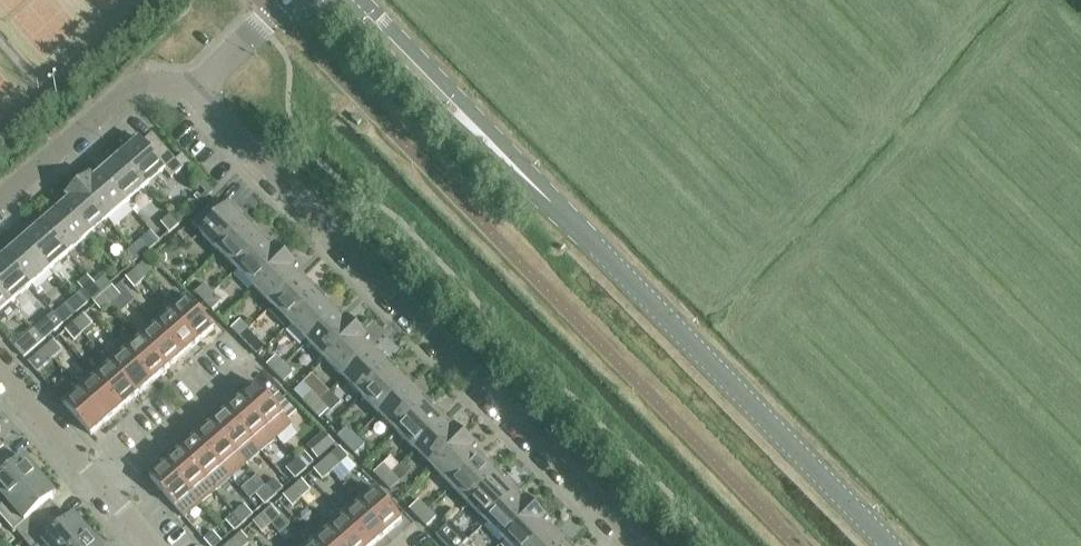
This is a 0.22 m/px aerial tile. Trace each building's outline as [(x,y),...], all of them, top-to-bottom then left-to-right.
[(121,149),(116,153),(146,187),(165,171),(171,178),(183,168),(153,134),(142,143),(138,138),(131,144),(130,142),(121,149)] [(105,167),(99,172),(127,204),(146,187),(116,153),(111,157),(112,158),(103,165),(105,167)] [(91,175),(78,187),(107,220),(127,204),(99,172),(93,177),(91,175)] [(67,200),(61,205),(88,237),(107,220),(78,187),(65,198),(67,200)] [(200,233),(219,252),(251,220),(246,216),(238,208),(237,210),(230,204),(226,208),(216,198),(191,223),(201,233),(200,233)] [(44,215),(39,219),(69,253),(88,237),(61,205),(55,210),(53,208),(45,215),(44,215)] [(161,223),(169,233),(179,225),(170,215),(161,223)] [(28,233),(22,238),(50,270),(69,253),(39,219),(35,224),(27,231),(28,233)] [(219,252),(237,270),(267,240),(261,235),(263,233),(255,225),(256,225),(251,220),(219,252)] [(6,248),(1,253),(31,287),(50,270),(22,238),(16,244),(15,242),(6,249),(6,248)] [(141,240),(132,248),(140,258),(150,250),(141,240)] [(237,270),(255,288),(286,257),(274,244),(272,246),(267,240),(237,270)] [(140,258),(132,248),(123,257),(131,266),(140,258)] [(12,303),(31,287),(1,253),(0,254),(0,290),(12,303)] [(255,288),(272,306),(302,277),(297,271),(299,269),(286,257),(255,288)] [(145,263),(136,271),(144,280),(153,272),(145,263)] [(144,280),(136,271),(126,279),(134,288),(144,280)] [(104,277),(96,284),(104,294),(112,286),(104,277)] [(272,306),(290,324),(322,292),(318,288),(317,288),(310,280),(308,282),(302,277),(272,306)] [(94,303),(103,294),(104,294),(96,284),(86,293),(94,303)] [(196,293),(204,302),(213,293),(204,284),(196,293)] [(104,294),(103,294),(111,304),(120,296),(112,286),(104,294)] [(0,290),(0,313),(12,303),(0,290)] [(290,324),(308,342),(338,313),(332,307),(334,305),(327,297),(322,292),(290,324)] [(213,293),(204,302),(213,311),(222,302),(213,293)] [(103,294),(94,303),(102,312),(111,304),(103,294)] [(185,295),(168,309),(198,343),(214,329),(185,295)] [(65,307),(55,315),(63,324),(73,316),(65,307)] [(168,309),(153,322),(183,356),(198,343),(168,309)] [(54,313),(35,330),(44,341),(63,324),(55,315),(54,313)] [(308,342),(326,360),(358,329),(345,316),(344,318),(338,313),(308,342)] [(84,315),(75,323),(83,333),(93,325),(84,315)] [(231,329),(240,338),(249,329),(240,320),(231,329)] [(153,322),(138,335),(168,369),(183,356),(153,322)] [(83,333),(75,323),(66,331),(74,341),(83,333)] [(249,329),(240,338),(249,347),(258,338),(249,329)] [(326,360),(344,378),(374,349),(368,343),(370,341),(358,329),(326,360)] [(15,347),(24,358),(44,341),(35,330),(15,347)] [(138,335),(123,348),(152,382),(168,369),(138,335)] [(54,341),(45,349),(53,359),(62,351),(54,341)] [(123,348),(108,361),(137,395),(152,382),(123,348)] [(37,373),(43,367),(53,359),(45,349),(29,363),(37,373)] [(344,378),(362,396),(394,364),(389,360),(381,352),(379,354),(374,349),(344,378)] [(267,365),(276,374),(285,365),(276,356),(267,365)] [(108,361),(93,375),(122,408),(137,395),(108,361)] [(362,396),(380,414),(409,385),(404,379),(406,377),(398,369),(394,364),(362,396)] [(285,365),(276,374),(285,383),(293,374),(285,365)] [(93,375),(78,388),(107,421),(122,408),(93,375)] [(258,385),(241,399),(276,439),(292,425),(258,385)] [(380,414),(397,432),(430,401),(425,396),(417,389),(415,390),(409,385),(380,414)] [(107,421),(78,388),(62,401),(91,435),(107,421)] [(303,401),(311,410),(320,401),(312,392),(303,401)] [(241,399),(226,412),(261,452),(276,439),(241,399)] [(320,401),(311,410),(320,419),(329,410),(320,401)] [(397,432),(415,450),(445,421),(439,415),(441,413),(434,406),(434,405),(430,401),(397,432)] [(226,412),(211,425),(246,465),(261,452),(226,412)] [(415,450),(433,468),(465,437),(453,425),(451,426),(445,421),(415,450)] [(211,425),(196,438),(231,478),(246,465),(211,425)] [(339,437),(347,446),(356,437),(347,429),(339,437)] [(356,437),(347,446),(356,455),(365,446),(356,437)] [(433,468),(451,486),(481,457),(475,451),(477,449),(465,437),(433,468)] [(196,438),(181,451),(216,491),(231,478),(196,438)] [(181,451),(166,464),(201,504),(216,491),(181,451)] [(0,460),(0,511),(40,476),(24,457),(18,463),(9,452),(0,460)] [(305,453),(296,461),(304,471),(313,463),(305,453)] [(333,454),(324,463),(332,472),(341,464),(333,454)] [(391,457),(383,465),(392,473),(400,466),(391,457)] [(451,486),(469,504),(501,473),(496,468),(488,461),(487,463),(481,457),(451,486)] [(304,471),(296,461),(286,469),(295,479),(304,471)] [(332,472),(324,463),(314,471),(322,480),(332,472)] [(201,504),(166,464),(150,478),(185,518),(201,504)] [(374,473),(383,482),(392,473),(383,465),(374,473)] [(392,473),(383,482),(392,491),(401,482),(392,473)] [(469,504),(487,522),(517,493),(511,487),(513,485),(505,478),(506,477),(501,473),(469,504)] [(16,530),(25,540),(59,511),(50,500),(57,495),(40,476),(0,511),(0,514),(15,531),(16,530)] [(275,479),(266,487),(274,497),(283,489),(275,479)] [(303,481),(293,489),(302,498),(311,490),(303,481)] [(274,497),(266,487),(256,496),(264,505),(274,497)] [(373,487),(356,501),(386,535),(402,521),(373,487)] [(302,498),(293,489),(284,497),(292,507),(302,498)] [(487,522),(505,540),(536,509),(524,497),(522,499),(517,493),(487,522)] [(341,514),(369,545),(373,545),(386,535),(356,501),(341,514)] [(410,510),(419,519),(428,510),(419,501),(410,510)] [(245,505),(235,514),(243,523),(253,515),(245,505)] [(272,507),(263,515),(271,524),(280,516),(272,507)] [(510,545),(535,545),(552,529),(547,523),(549,521),(536,509),(505,540),(510,545)] [(428,510),(419,519),(427,527),(436,518),(428,510)] [(91,534),(74,515),(68,521),(59,511),(25,540),(30,545),(77,545),(91,534)] [(243,523),(235,514),(226,522),(234,531),(243,523)] [(326,527),(343,545),(369,545),(341,514),(326,527)] [(271,524),(263,515),(254,523),(262,533),(271,524)] [(311,540),(316,545),(343,545),(326,527),(311,540)] [(572,545),(568,540),(567,540),(560,533),(558,535),(552,529),(535,545),(571,545),(572,545)] [(209,545),(217,545),(222,542),(214,532),(204,541),(209,545)] [(233,541),(237,545),(246,545),(250,543),(242,533),(233,541)] [(91,534),(77,545),(101,545),(91,534)] [(446,545),(463,545),(455,537),(446,545)]
